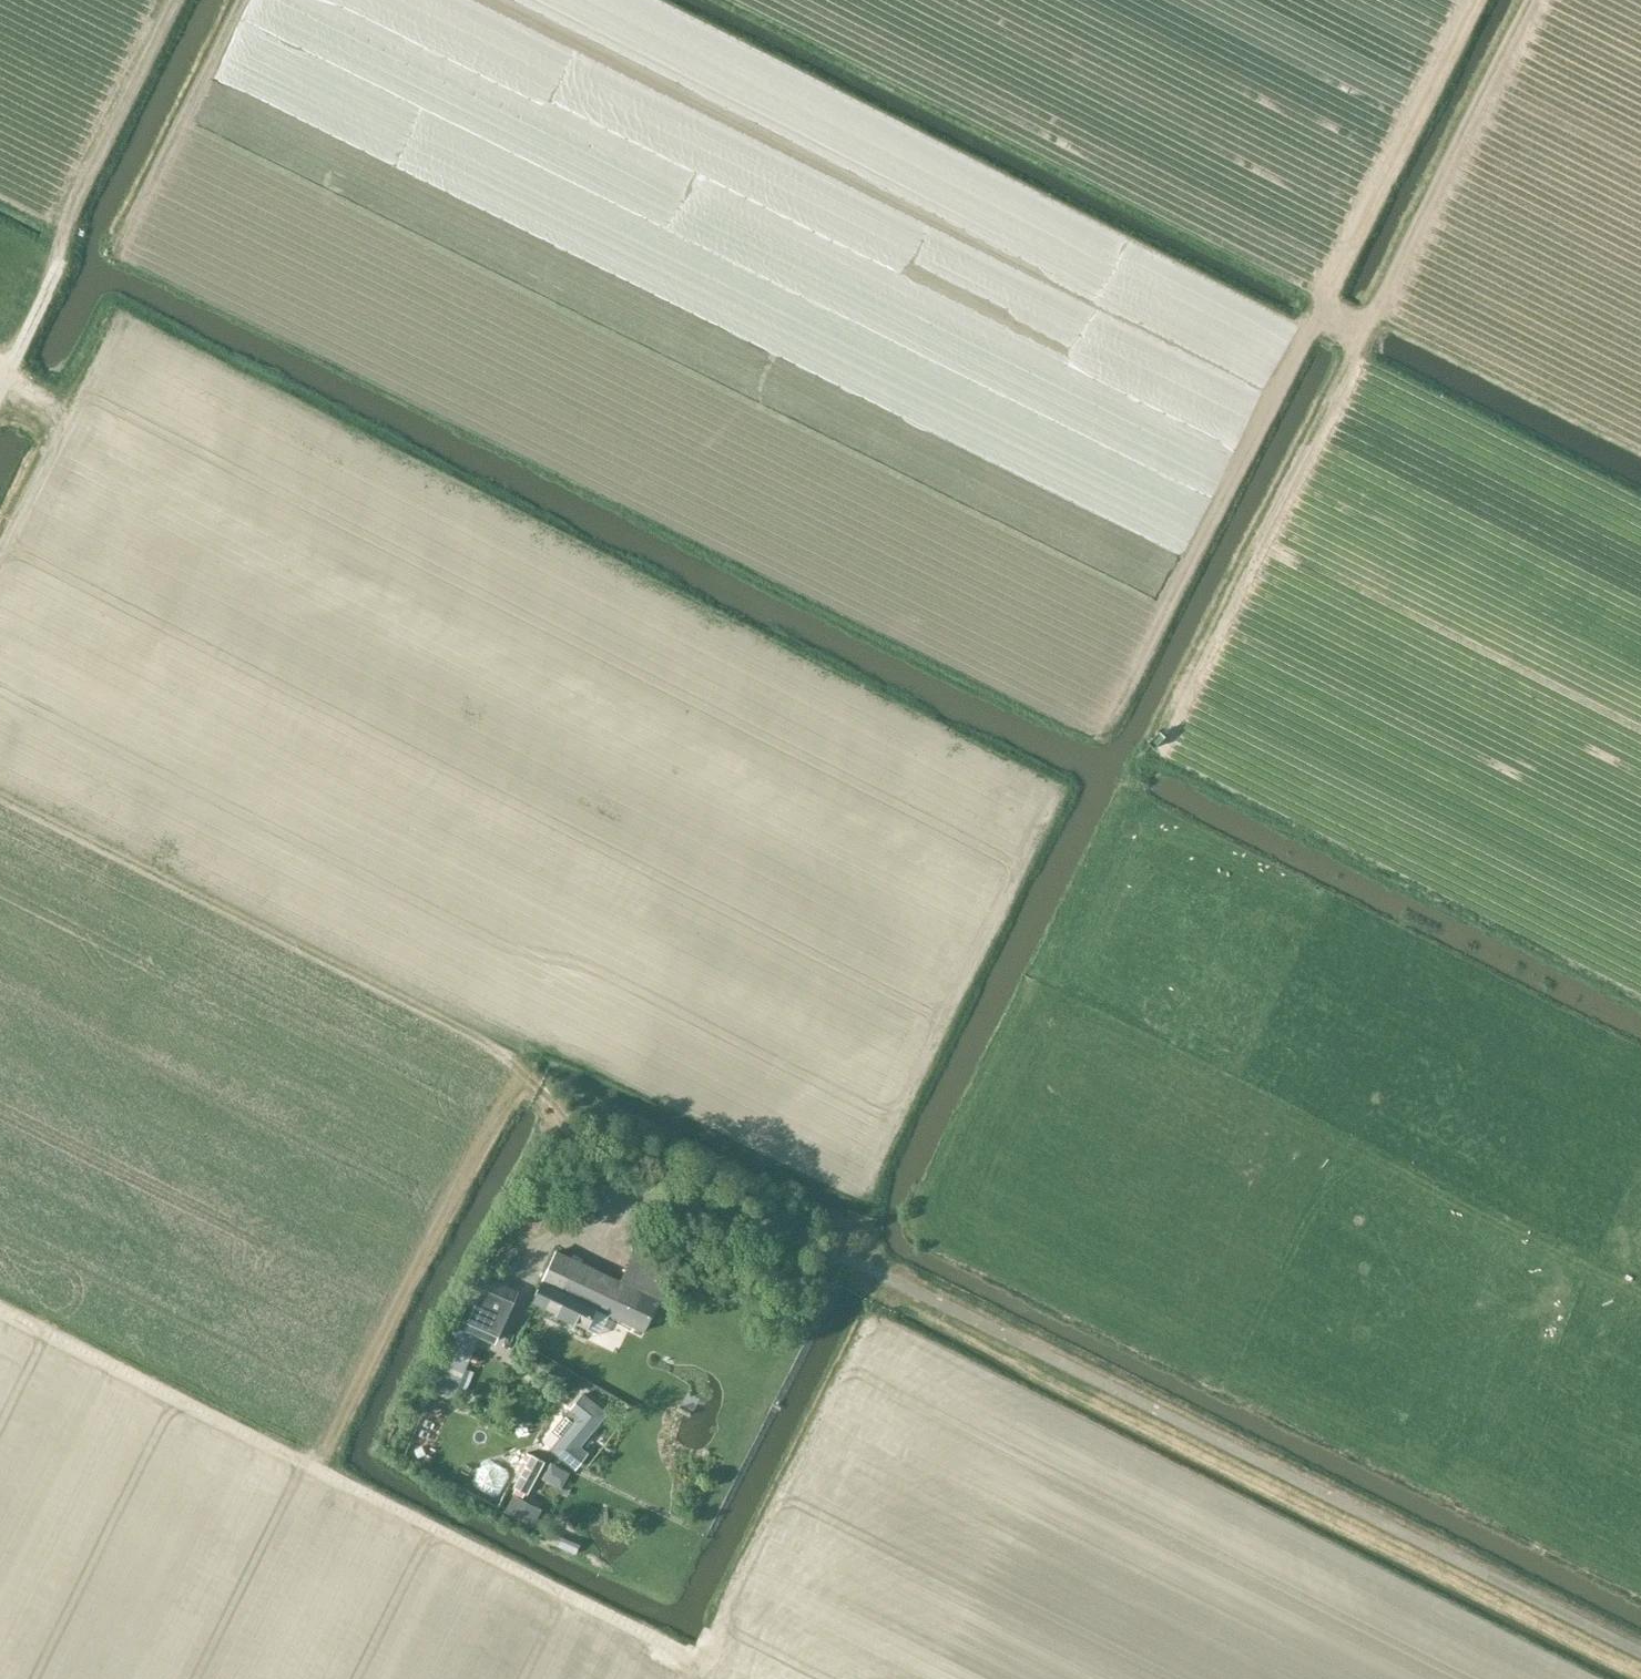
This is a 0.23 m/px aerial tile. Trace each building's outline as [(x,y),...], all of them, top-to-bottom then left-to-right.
[(587,1329),(598,1308),(645,1331),(662,1296),(667,1298),(681,1268),(637,1248),(621,1281),(557,1251),(533,1302),(587,1329)] [(505,1315),(508,1317),(517,1296),(479,1279),(470,1301),(479,1304),(471,1322),(497,1335),(505,1315)] [(481,1337),(457,1326),(458,1324),(456,1323),(433,1379),(458,1390),(458,1389),(465,1391),(474,1371),(467,1368),(481,1337)] [(574,1467),(586,1452),(577,1444),(590,1427),(591,1428),(605,1412),(583,1394),(570,1410),(574,1415),(559,1432),(567,1439),(555,1454),(574,1467)] [(532,1454),(514,1485),(528,1492),(545,1461),(532,1454)] [(515,1495),(506,1511),(521,1519),(529,1519),(535,1509),(531,1502),(523,1498),(523,1499),(515,1495)] [(555,1507),(550,1517),(559,1521),(563,1510),(555,1507)] [(543,1527),(539,1538),(557,1546),(562,1535),(543,1527)]
